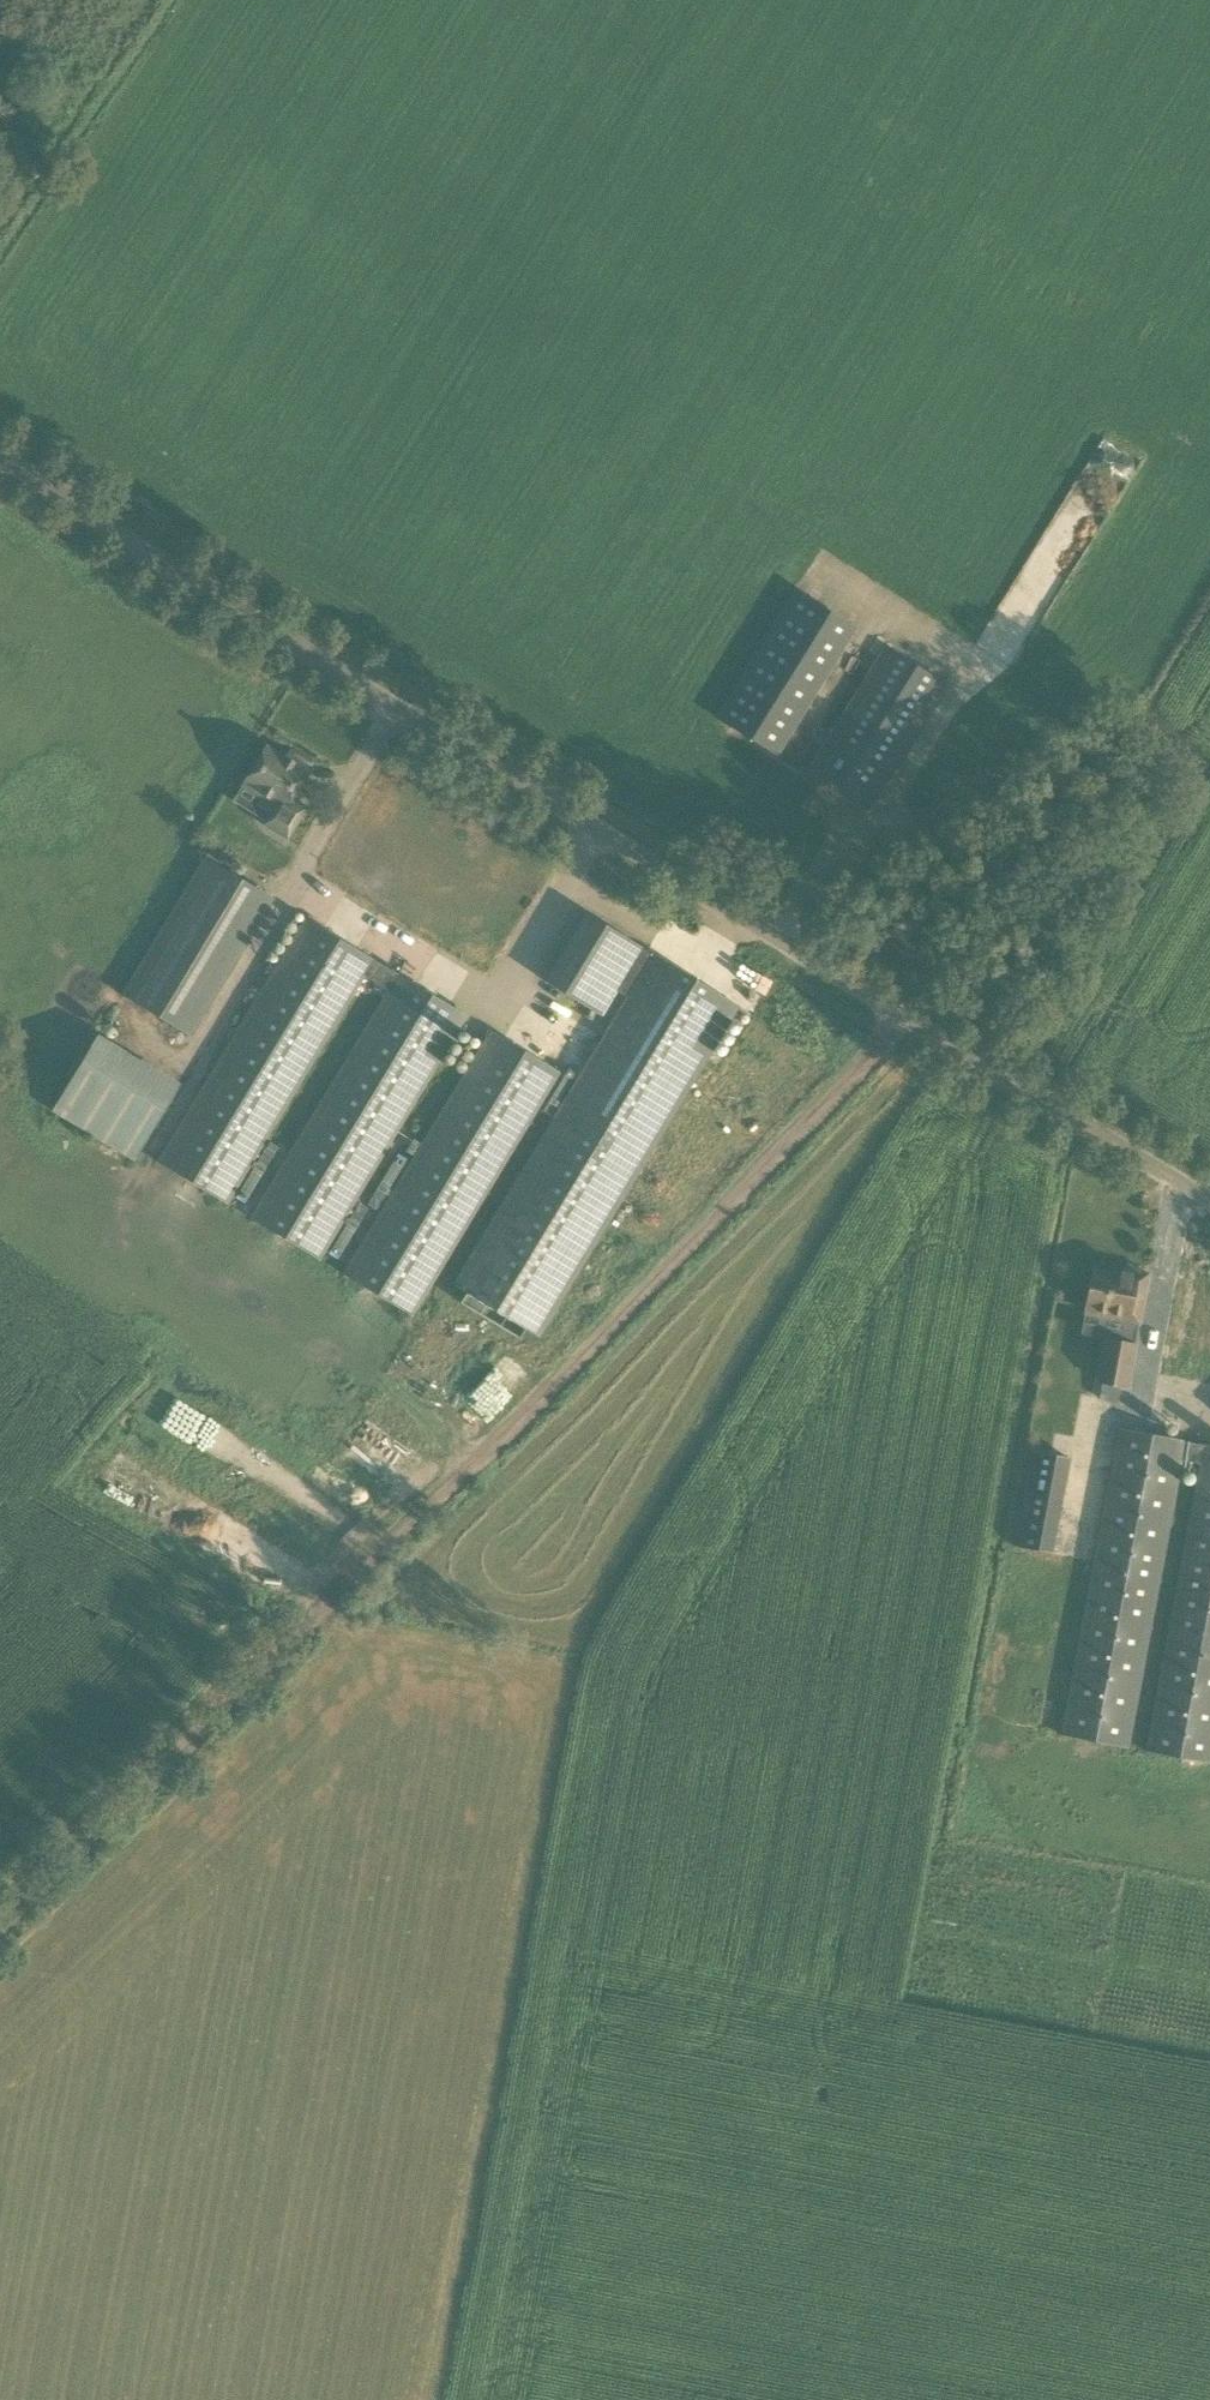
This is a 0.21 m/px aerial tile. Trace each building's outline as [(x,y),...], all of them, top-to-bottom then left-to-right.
[(785,730),(849,625),(793,590),(715,717),(776,755),(777,754),(772,751),(785,730)] [(808,775),(867,812),(945,686),(887,647),(808,775)] [(263,825),(287,839),(306,808),(292,800),(311,769),(287,754),(285,758),(266,746),(241,787),(274,807),(263,825)] [(120,996),(191,1039),(260,919),(272,898),(205,857),(120,996)] [(539,1337),(739,1006),(652,953),(651,954),(642,949),(586,913),(545,982),(600,1015),(615,990),(626,997),(453,1285),(466,1293),(460,1303),(519,1339),(525,1329),(539,1337)] [(365,977),(388,992),(398,974),(305,918),(157,1163),(227,1206),(365,977)] [(398,974),(388,992),(251,1218),(318,1261),(466,1016),(398,974)] [(343,1274),(410,1317),(559,1072),(491,1031),(343,1274)] [(138,1160),(181,1080),(95,1033),(51,1113),(138,1160)] [(1083,1313),(1138,1323),(1146,1279),(1092,1268),(1083,1313)] [(1097,1382),(1126,1387),(1134,1345),(1104,1339),(1097,1382)] [(1182,1352),(1098,1829),(1209,1848),(1209,1357),(1182,1352)] [(1013,1547),(1053,1554),(1070,1459),(1031,1451),(1013,1547)]
